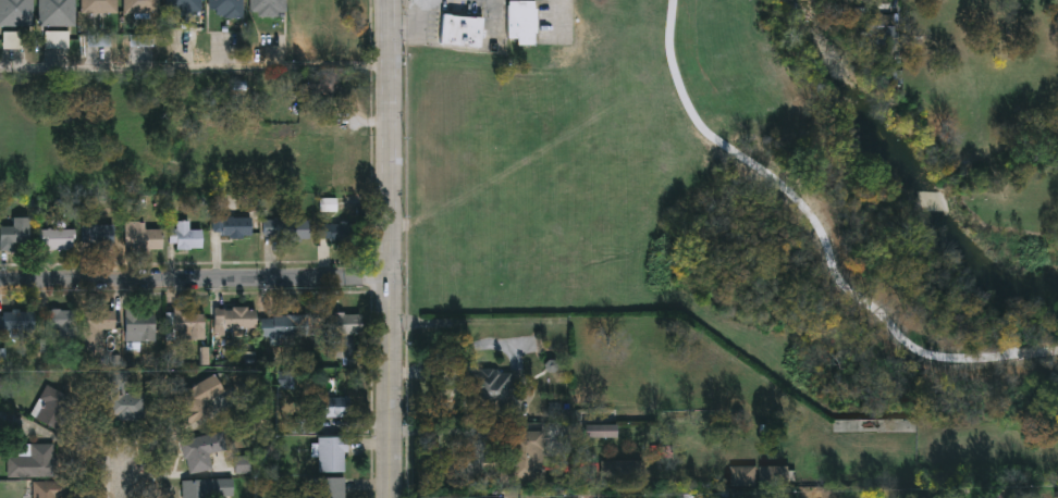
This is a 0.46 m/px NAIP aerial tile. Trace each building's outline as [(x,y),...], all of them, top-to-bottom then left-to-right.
[(33,25),(0,25),(0,0),(33,0),(33,25)] [(39,25),(39,0),(74,0),(74,25),(39,25)] [(81,12),(81,0),(116,0),(116,12),(81,12)] [(123,12),(123,0),(160,0),(160,12),(123,12)] [(167,12),(167,0),(201,0),(201,12),(167,12)] [(209,16),(209,0),(243,0),(243,16),(209,16)] [(251,16),(251,0),(286,0),(286,16),(251,16)] [(534,41),(508,41),(508,0),(534,0),(534,41)] [(481,47),(440,42),(443,13),(483,17),(481,47)] [(335,209),(322,209),(322,197),(335,197),(335,209)] [(14,249),(0,249),(0,224),(13,224),(13,215),(29,215),(29,240),(14,240),(14,249)] [(251,215),(251,234),(212,234),(212,215),(251,215)] [(309,239),(264,239),(263,217),(309,217),(309,239)] [(124,246),(124,220),(145,220),(145,231),(160,231),(160,246),(124,246)] [(189,220),(189,226),(201,226),(201,245),(174,245),(174,220),(189,220)] [(113,222),(113,244),(83,244),(83,222),(113,222)] [(316,238),(316,222),(348,222),(348,238),(316,238)] [(39,227),(73,227),(73,247),(40,248),(39,227)] [(204,312),(204,346),(186,346),(186,343),(174,343),(174,303),(187,303),(187,312),(204,312)] [(216,306),(255,306),(255,326),(216,326),(216,306)] [(113,327),(102,327),(102,351),(82,351),(82,307),(114,308),(113,327)] [(155,314),(155,339),(124,339),(124,307),(138,307),(138,314),(155,314)] [(75,308),(75,333),(48,333),(48,308),(75,308)] [(34,328),(0,328),(0,310),(34,310),(34,328)] [(360,312),(360,333),(342,333),(342,357),(324,357),(324,312),(360,312)] [(306,313),(306,337),(264,337),(264,313),(306,313)] [(512,369),(512,410),(476,410),(476,369),(512,369)] [(125,370),(125,391),(143,391),(142,418),(108,416),(109,370),(125,370)] [(207,398),(212,410),(185,421),(173,393),(216,375),(222,390),(207,398)] [(76,399),(59,431),(29,414),(46,384),(76,399)] [(345,414),(319,414),(319,397),(345,397),(345,414)] [(583,437),(583,424),(615,424),(615,437),(583,437)] [(187,472),(181,438),(222,431),(225,449),(208,451),(211,468),(187,472)] [(542,431),(542,483),(504,483),(504,431),(542,431)] [(318,435),(344,435),(344,471),(318,471),(318,435)] [(53,443),(54,475),(8,475),(7,444),(53,443)] [(788,464),(788,484),(758,484),(758,464),(788,464)] [(730,466),(753,466),(753,484),(730,484),(730,466)] [(344,476),(344,497),(313,497),(313,476),(344,476)] [(207,496),(207,497),(182,497),(182,478),(232,477),(233,496),(207,496)] [(63,481),(63,497),(32,497),(32,481),(63,481)]
